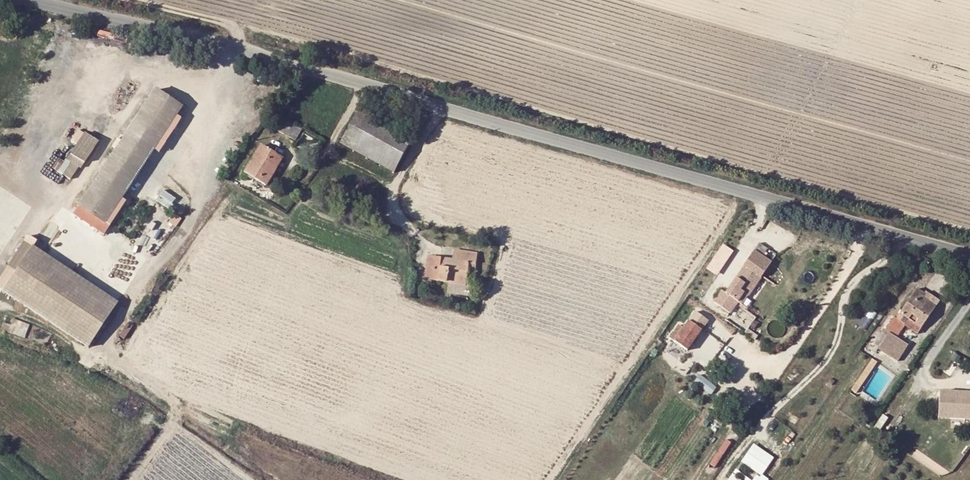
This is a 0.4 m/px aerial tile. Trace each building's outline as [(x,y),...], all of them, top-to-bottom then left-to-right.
[(186,110),(160,92),(83,209),(109,227),(186,110)] [(339,144),(393,173),(412,137),(357,108),(339,144)] [(273,128),(295,140),(301,129),(279,117),(273,128)] [(260,146),(244,172),(265,184),(281,158),(271,152),(274,148),(268,145),(265,149),(260,146)] [(79,167),(72,163),(64,176),(70,181),(79,167)] [(164,190),(157,199),(169,207),(176,198),(164,190)] [(724,243),(708,268),(718,275),(735,250),(724,243)] [(474,263),(475,251),(451,250),(450,258),(439,257),(438,269),(445,269),(445,278),(465,279),(465,271),(466,262),(474,263)] [(122,306),(37,251),(8,295),(92,351),(122,306)] [(438,269),(439,257),(427,257),(425,280),(444,281),(445,278),(445,269),(438,269)] [(466,262),(465,271),(473,271),(474,263),(466,262)] [(747,298),(759,280),(743,269),(724,296),(719,292),(712,304),(729,315),(736,304),(742,295),(747,298)] [(917,334),(940,301),(926,292),(925,294),(917,288),(896,319),(888,313),(879,327),(883,329),(878,336),(874,342),(871,347),(896,364),(909,346),(897,338),(905,326),(917,334)] [(736,304),(741,307),(747,298),(742,295),(736,304)] [(695,313),(688,324),(700,332),(708,321),(695,313)] [(666,339),(685,353),(692,343),(700,332),(688,324),(683,330),(676,325),(666,339)] [(696,346),(692,343),(685,353),(689,355),(696,346)] [(877,363),(872,359),(851,390),(856,394),(877,363)] [(714,388),(697,376),(691,383),(708,395),(714,388)] [(939,391),(938,419),(969,420),(969,393),(939,391)] [(770,478),(764,474),(775,456),(754,443),(730,479),(768,479),(770,478)]
